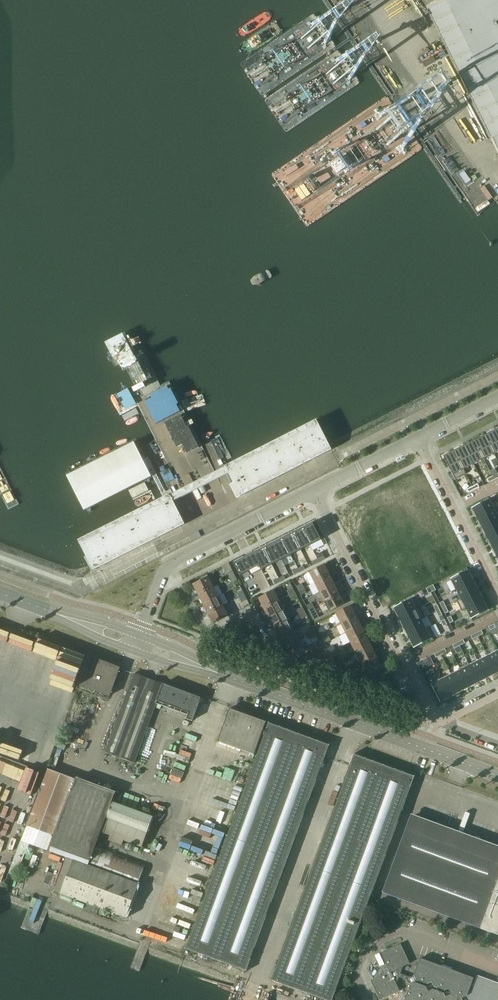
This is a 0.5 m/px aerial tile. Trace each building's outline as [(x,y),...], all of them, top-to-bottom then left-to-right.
[(427,12),(497,156),(497,0),(449,0),(430,9),(431,11),(427,12)] [(483,189),(470,200),(477,209),(491,198),(483,189)] [(135,356),(123,332),(109,339),(121,363),(135,356)] [(156,424),(180,412),(176,405),(178,404),(170,389),(168,390),(167,386),(150,395),(152,399),(145,402),(156,424)] [(198,448),(188,427),(186,427),(180,415),(164,423),(177,448),(183,446),(187,454),(198,448)] [(229,473),(241,496),(331,450),(329,447),(326,442),(316,421),(226,467),(229,473)] [(484,436),(494,455),(497,452),(497,438),(494,431),(484,436)] [(484,436),(474,441),(484,460),(494,455),(484,436)] [(474,441),(464,446),(473,465),(484,460),(474,441)] [(464,446),(454,451),(463,470),(464,470),(473,465),(464,446)] [(454,451),(443,457),(455,480),(465,474),(466,474),(464,470),(463,470),(454,451)] [(94,570),(184,524),(173,502),(229,473),(226,467),(169,495),(79,541),(87,557),(94,570)] [(489,500),(472,508),(477,519),(494,510),(494,509),(489,500)] [(477,519),(482,528),(497,520),(497,507),(494,509),(494,510),(477,519)] [(482,528),(487,538),(497,532),(497,520),(482,528)] [(312,523),(302,528),(310,545),(321,540),(312,523)] [(302,528),(292,533),(301,550),(310,545),(302,528)] [(487,538),(492,547),(497,544),(497,532),(487,538)] [(292,533),(282,538),(291,555),(301,550),(292,533)] [(282,538),(272,543),(281,560),(291,555),(282,538)] [(272,543),(263,548),(271,565),(281,560),(272,543)] [(263,548),(253,553),(261,570),(271,565),(263,548)] [(244,557),(234,563),(240,576),(248,572),(251,570),(259,566),(261,570),(253,553),(244,557)] [(234,576),(232,571),(228,563),(222,566),(226,574),(227,574),(229,578),(234,576)] [(309,572),(314,583),(330,575),(324,565),(309,572)] [(467,571),(450,579),(456,589),(473,581),(467,571)] [(314,583),(308,586),(313,595),(319,592),(334,584),(330,575),(314,583)] [(193,584),(198,594),(213,586),(208,576),(193,584)] [(473,581),(456,589),(460,599),(477,590),(473,581)] [(334,584),(319,592),(324,602),(339,594),(334,584)] [(213,586),(198,594),(203,604),(218,596),(213,586)] [(258,598),(263,608),(279,600),(274,590),(258,598)] [(460,599),(456,601),(461,611),(465,609),(482,600),(477,590),(460,599)] [(339,594),(324,602),(329,612),(344,604),(339,594)] [(218,596),(203,604),(208,614),(223,606),(218,596)] [(413,598),(393,608),(399,618),(418,609),(413,598)] [(279,600),(263,608),(268,618),(284,610),(279,600)] [(482,600),(465,609),(470,619),(487,610),(482,600)] [(351,605),(335,613),(340,623),(356,615),(351,605)] [(418,609),(399,618),(403,628),(427,616),(429,615),(424,605),(418,609)] [(223,606),(208,614),(213,624),(228,616),(223,606)] [(284,610),(268,618),(273,628),(289,620),(284,610)] [(356,615),(340,623),(345,633),(361,625),(356,615)] [(427,616),(403,628),(408,638),(432,626),(427,616)] [(289,620),(273,628),(278,637),(293,629),(289,620)] [(432,626),(408,638),(413,648),(440,634),(435,624),(432,626)] [(345,633),(338,637),(343,646),(350,642),(366,635),(361,625),(345,633)] [(30,659),(35,641),(10,634),(11,632),(0,629),(0,650),(30,659)] [(293,629),(278,637),(283,647),(298,639),(293,629)] [(366,635),(350,642),(355,652),(370,644),(366,635)] [(54,666),(62,648),(40,639),(32,657),(54,666)] [(298,639),(283,647),(288,657),(304,649),(298,639)] [(370,644),(355,652),(360,662),(375,654),(370,644)] [(487,656),(496,673),(497,672),(497,654),(497,651),(487,656)] [(375,654),(360,662),(365,672),(380,664),(375,654)] [(87,656),(77,684),(109,696),(120,668),(87,656)] [(487,656),(478,661),(487,678),(496,673),(487,656)] [(470,665),(469,666),(478,683),(487,678),(478,661),(470,665)] [(459,668),(458,668),(460,670),(469,687),(478,683),(469,666),(470,665),(468,663),(459,668)] [(460,670),(451,675),(459,692),(469,687),(460,670)] [(134,673),(105,752),(134,763),(156,703),(188,715),(187,719),(192,720),(195,711),(200,698),(196,696),(152,680),(145,677),(134,673)] [(451,675),(441,680),(450,697),(459,692),(451,675)] [(441,680),(431,685),(440,702),(450,697),(441,680)] [(266,722),(229,708),(217,742),(254,755),(266,722)] [(329,745),(268,722),(185,949),(246,971),(324,758),(329,745)] [(45,770),(56,735),(32,727),(28,741),(3,733),(0,742),(0,755),(45,770)] [(353,754),(348,767),(270,980),(324,999),(332,999),(414,776),(353,754)] [(228,779),(226,785),(231,787),(237,770),(214,762),(210,773),(228,779)] [(88,865),(91,857),(93,858),(95,853),(93,852),(98,839),(99,839),(102,834),(100,833),(100,831),(110,835),(108,840),(122,845),(123,840),(142,847),(149,826),(151,827),(154,817),(112,801),(115,792),(77,778),(76,779),(48,769),(22,840),(21,840),(8,873),(16,875),(28,843),(73,859),(73,860),(66,858),(54,891),(88,903),(85,911),(96,915),(99,907),(126,918),(139,884),(88,865)] [(405,829),(382,892),(497,935),(497,863),(405,829)] [(139,884),(146,865),(97,847),(90,865),(139,884)] [(473,978),(420,958),(413,976),(410,977),(400,974),(403,966),(409,963),(400,944),(381,953),(386,966),(381,968),(383,974),(370,980),(379,999),(380,999),(399,991),(396,985),(399,977),(409,981),(410,984),(404,999),(497,999),(497,983),(477,975),(473,985),(471,985),(473,978)]
